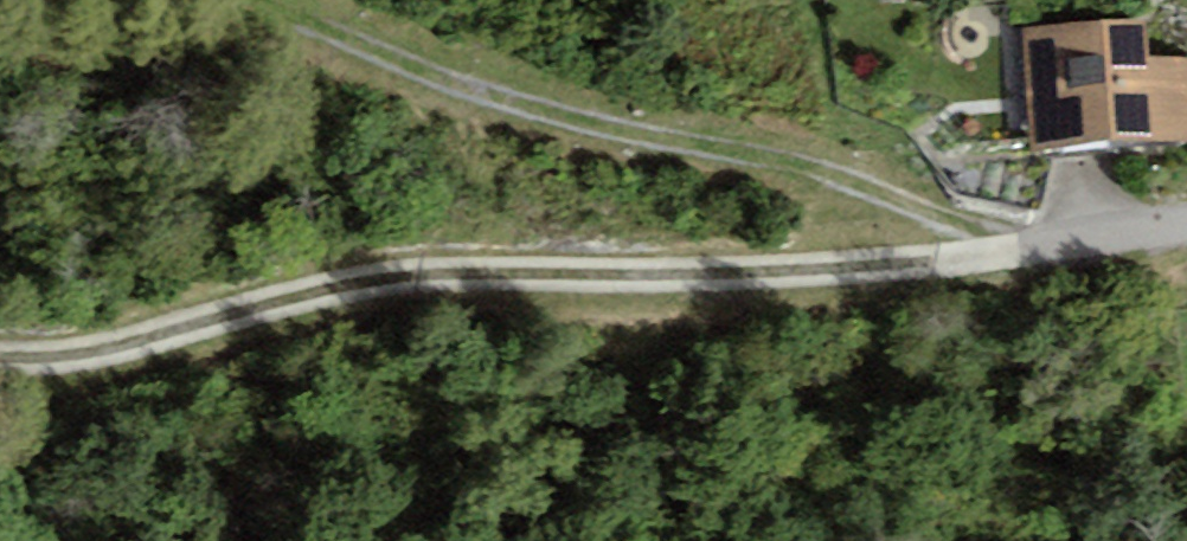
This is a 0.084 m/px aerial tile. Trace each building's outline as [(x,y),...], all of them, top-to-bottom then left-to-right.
[(1022,25),(1030,153),(1186,143),(1186,54),(1149,56),(1146,17),(1022,25)]
